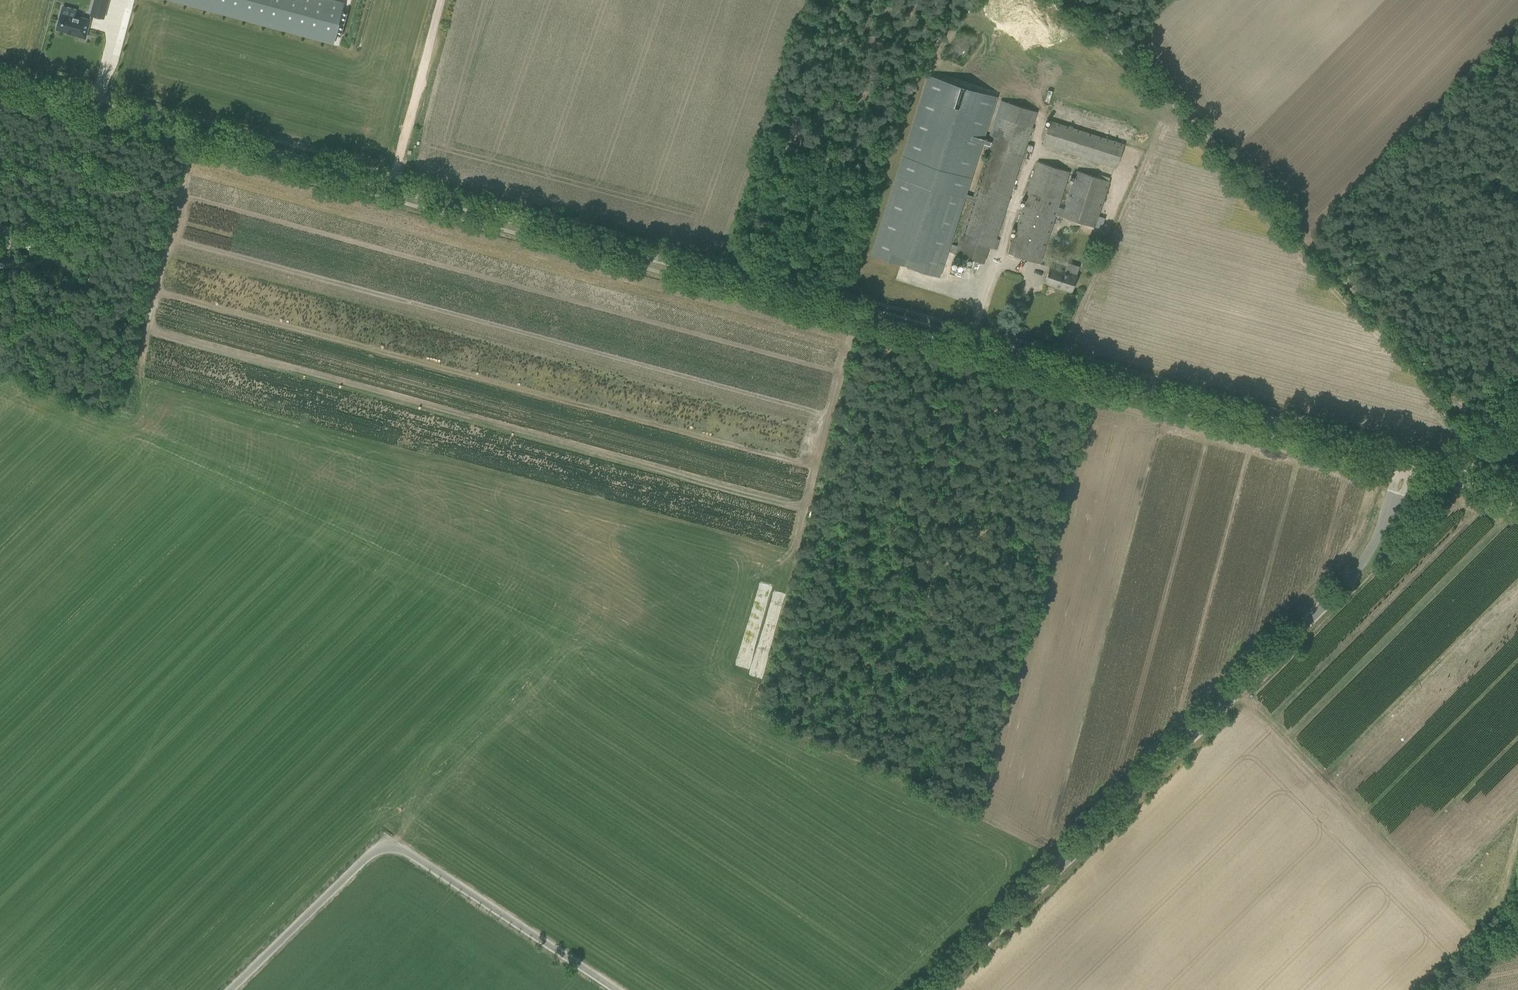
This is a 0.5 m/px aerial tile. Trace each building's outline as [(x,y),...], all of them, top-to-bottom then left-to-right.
[(334,43),(336,35),(341,36),(348,12),(343,11),(345,3),(336,0),(179,0),(334,43)] [(67,31),(66,32),(85,37),(90,20),(74,15),(73,16),(61,13),(57,28),(67,31)] [(966,194),(997,96),(928,75),(871,255),(940,277),(965,197),(972,199),(973,196),(966,194)] [(997,237),(1031,131),(1033,132),(1034,127),(1032,126),(1037,111),(1001,99),(984,151),(988,152),(973,196),(972,199),(958,246),(952,244),(949,252),(984,263),(989,247),(996,249),(999,239),(997,237)] [(1042,144),(1116,167),(1124,143),(1050,119),(1042,144)] [(1059,206),(1070,171),(1037,160),(1008,253),(1040,263),(1056,213),(1095,226),(1109,180),(1077,170),(1064,207),(1059,206)] [(1054,286),(1072,292),(1077,275),(1080,265),(1067,262),(1064,271),(1050,266),(1045,281),(1055,284),(1054,286)]
